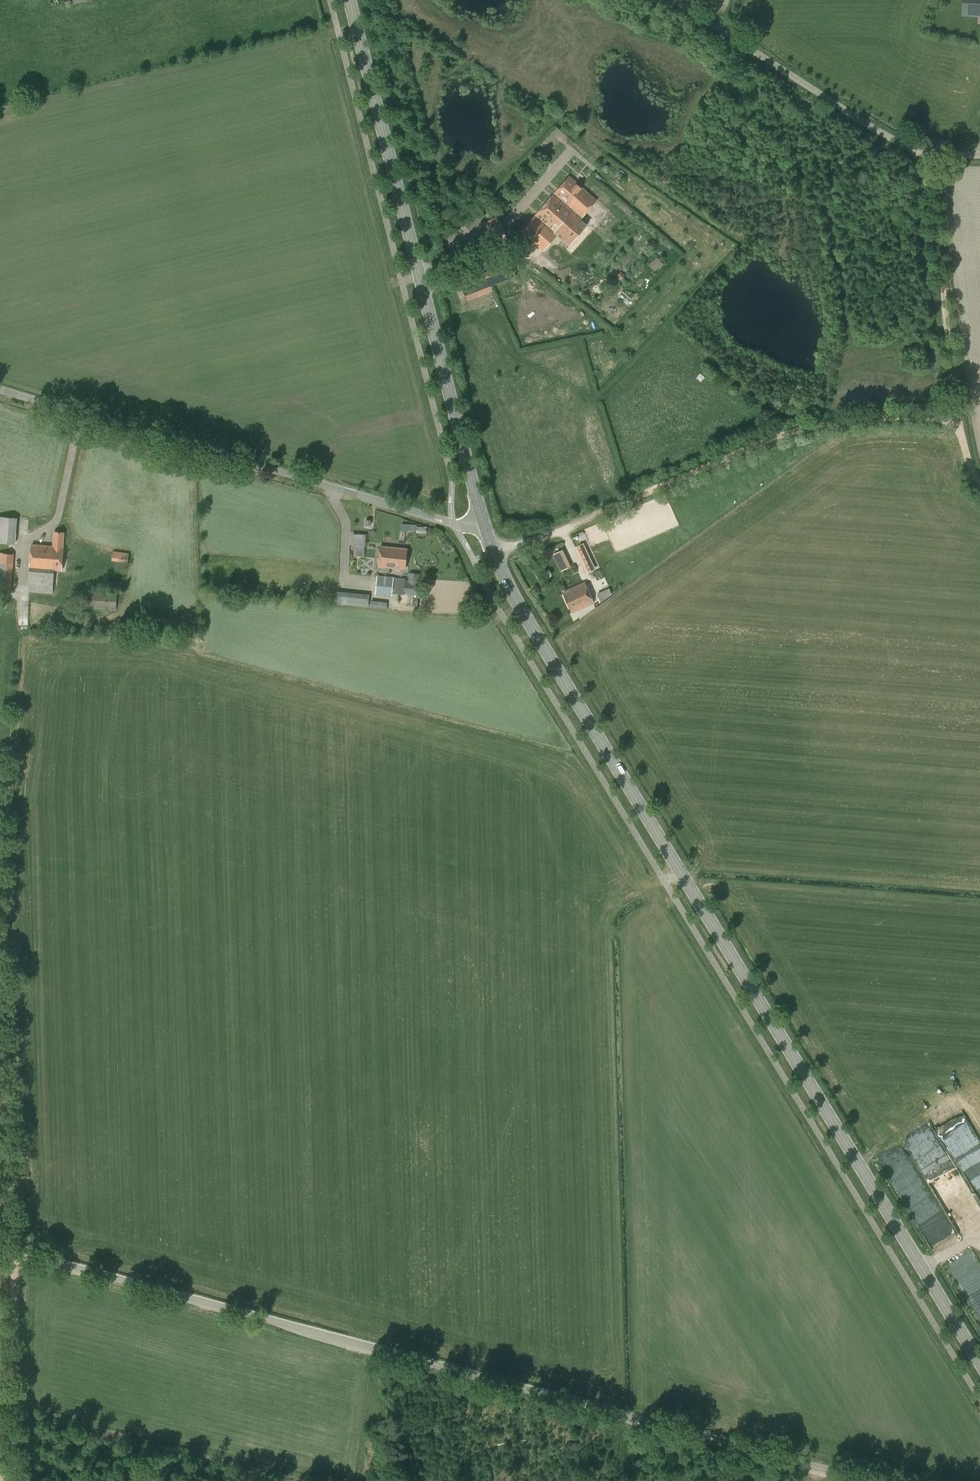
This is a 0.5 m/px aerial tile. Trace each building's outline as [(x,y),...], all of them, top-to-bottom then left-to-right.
[(569,247),(588,225),(581,219),(597,200),(570,176),(522,232),(544,251),(557,236),(569,247)] [(657,258),(651,263),(656,270),(663,264),(657,258)] [(465,296),(515,277),(510,264),(460,283),(465,296)] [(622,292),(618,297),(628,304),(632,299),(622,292)] [(18,518),(0,516),(0,542),(16,544),(18,518)] [(402,524),(401,532),(408,532),(408,530),(416,531),(416,533),(426,534),(427,527),(417,526),(417,525),(402,524)] [(63,547),(64,533),(55,532),(53,546),(32,544),(28,590),(52,592),(54,569),(62,570),(64,547),(63,547)] [(582,544),(576,547),(588,573),(594,570),(582,544)] [(393,560),(394,548),(381,546),(379,566),(388,567),(388,559),(393,560)] [(388,559),(388,567),(403,569),(405,549),(394,548),(393,560),(388,559)] [(561,571),(572,566),(564,549),(554,553),(561,571)] [(112,561),(128,563),(129,553),(113,551),(112,561)] [(14,554),(0,553),(0,589),(11,590),(14,554)] [(419,596),(420,582),(406,580),(406,578),(377,576),(375,595),(399,597),(399,595),(403,594),(419,596)] [(573,612),(594,602),(585,583),(563,593),(573,612)] [(597,594),(601,602),(612,594),(609,588),(597,594)] [(86,608),(116,610),(117,593),(87,591),(86,608)] [(368,607),(370,595),(337,591),(335,604),(368,607)] [(387,609),(387,602),(371,600),(370,607),(387,609)]
